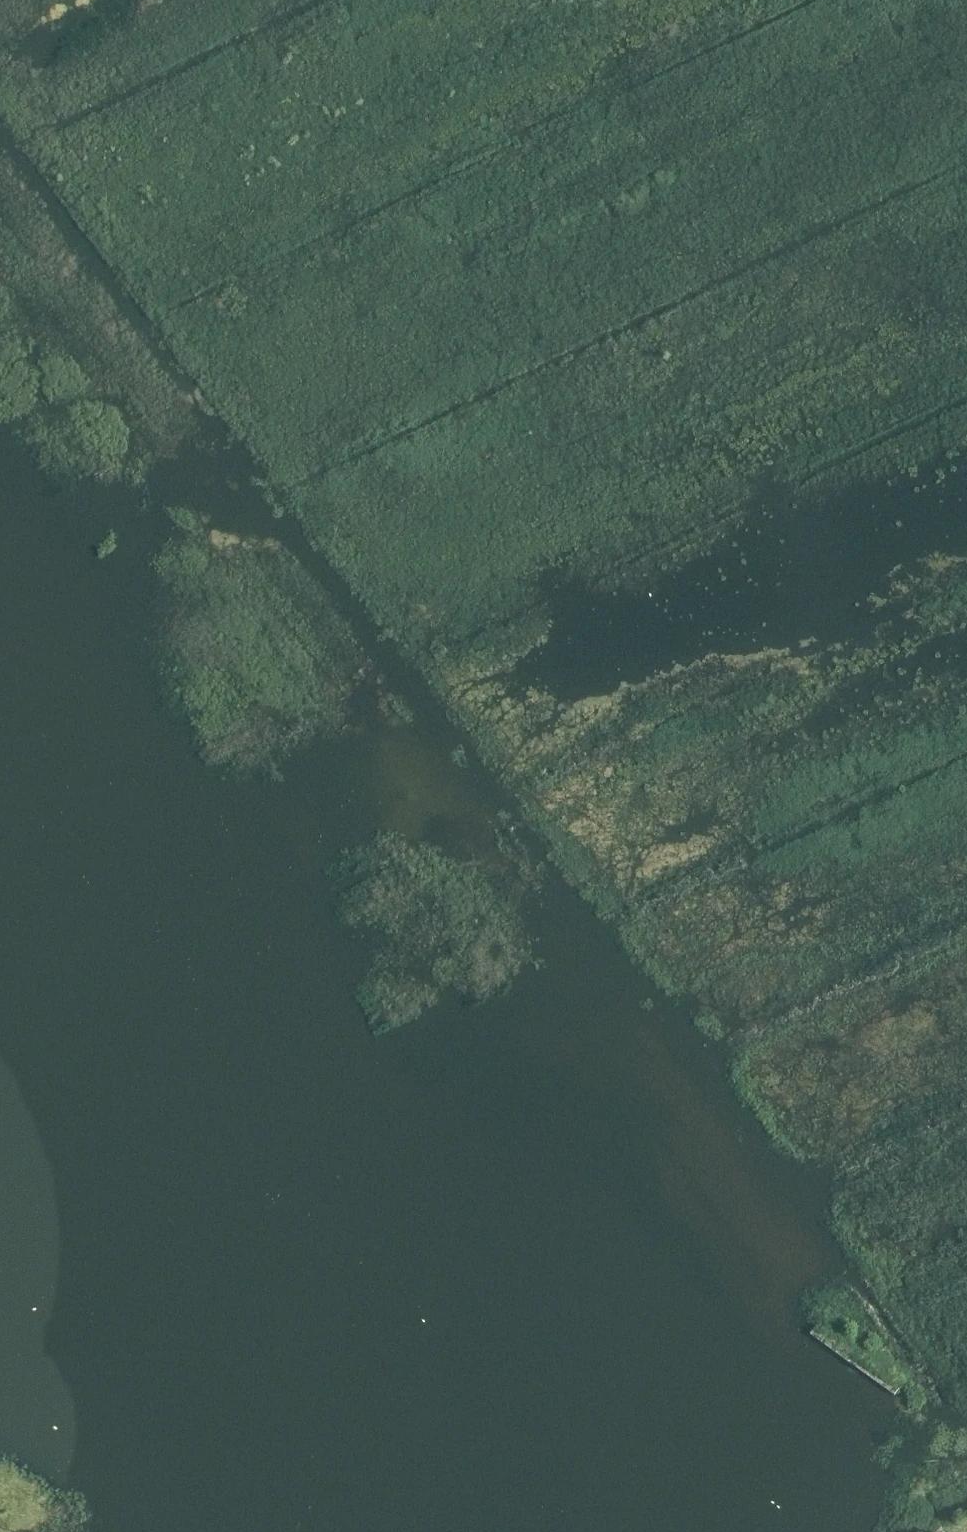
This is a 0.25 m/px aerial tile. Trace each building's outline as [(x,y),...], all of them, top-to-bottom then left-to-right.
[(947,1526),(936,1518),(928,1529),(931,1531),(943,1531),(947,1526)]
